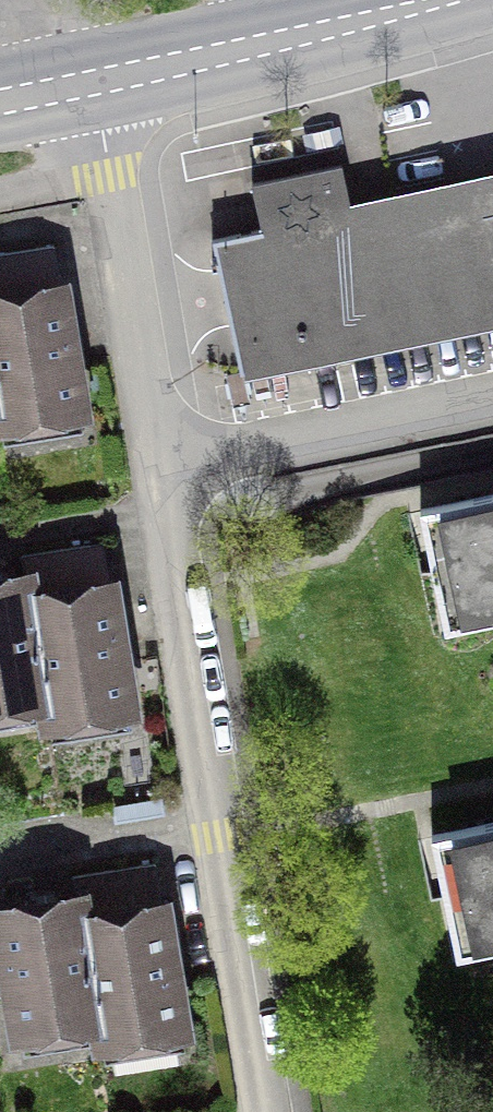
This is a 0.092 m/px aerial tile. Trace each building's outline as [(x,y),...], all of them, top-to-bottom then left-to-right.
[(351,210),(342,165),(253,184),(263,229),(213,240),(242,370),(492,316),(492,180),(351,210)] [(1,422),(81,409),(61,290),(0,300),(0,418),(1,422)] [(446,630),(492,620),(492,494),(420,510),(446,630)] [(30,600),(27,579),(0,584),(0,705),(46,698),(30,600)] [(30,600),(46,698),(49,719),(130,706),(111,587),(30,600)] [(457,957),(492,949),(492,823),(432,836),(457,957)] [(83,921),(79,900),(0,913),(0,916),(19,1032),(99,1019),(83,921)] [(83,921),(99,1019),(102,1040),(183,1026),(163,908),(83,921)]
